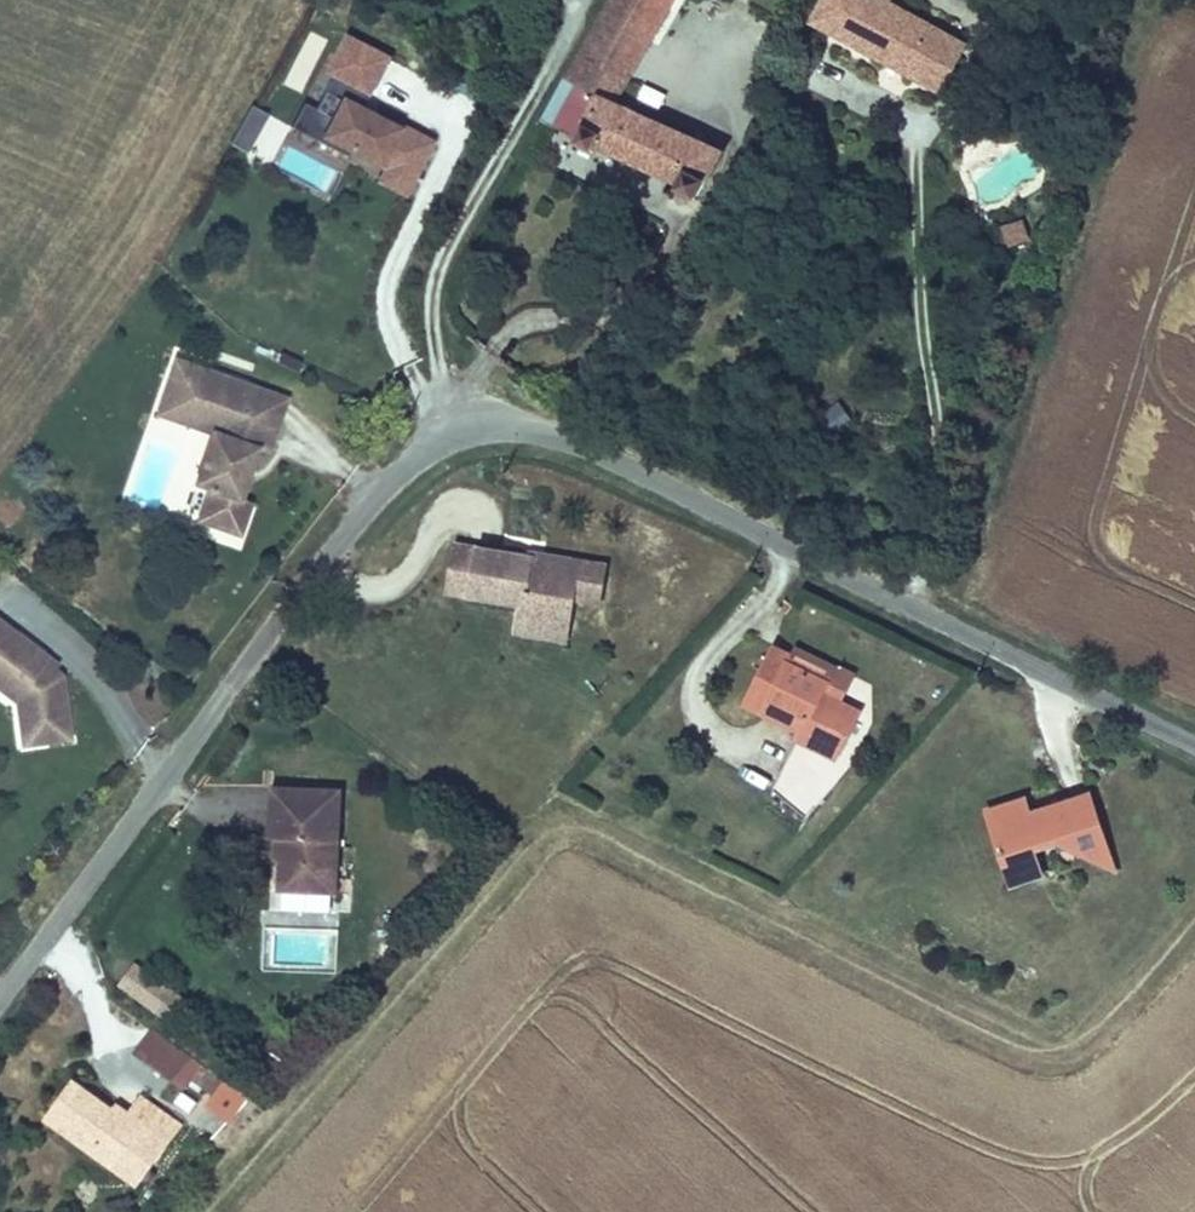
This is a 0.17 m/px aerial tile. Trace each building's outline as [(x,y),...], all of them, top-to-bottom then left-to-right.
[(564,76),(617,102),(675,0),(608,0),(564,76)] [(909,79),(938,26),(891,1),(889,0),(819,0),(806,24),(826,34),(909,79)] [(969,43),(938,26),(909,79),(940,96),(969,43)] [(363,107),(369,96),(372,98),(393,58),(347,33),(325,74),(331,77),(314,109),(303,103),(290,127),(347,158),(348,155),(380,172),(374,182),(405,199),(436,141),(396,120),(394,124),(363,107)] [(707,183),(724,151),(617,102),(564,76),(539,121),(573,137),(570,143),(590,153),(592,148),(674,185),(672,190),(692,201),(703,181),(707,183)] [(246,154),(268,114),(250,104),(228,144),(246,154)] [(997,224),(1003,245),(1030,238),(1024,216),(997,224)] [(240,499),(256,451),(269,455),(283,415),(247,402),(253,385),(171,357),(155,405),(210,424),(206,435),(188,487),(203,492),(193,523),(239,539),(251,503),(240,499)] [(283,415),(289,397),(253,385),(247,402),(283,415)] [(210,424),(155,405),(151,416),(206,435),(210,424)] [(600,608),(608,564),(536,551),(533,570),(524,568),(526,555),(453,542),(443,596),(516,609),(515,618),(569,628),(573,604),(600,608)] [(533,570),(536,551),(527,550),(526,555),(524,568),(533,570)] [(566,645),(569,628),(515,618),(512,635),(566,645)] [(0,620),(0,684),(20,700),(12,704),(18,749),(71,742),(62,674),(54,668),(45,662),(48,657),(0,620)] [(791,654),(772,644),(757,676),(773,684),(757,716),(796,735),(792,742),(836,764),(863,711),(843,701),(857,674),(840,666),(839,668),(795,646),(791,654)] [(54,668),(57,664),(48,657),(45,662),(54,668)] [(757,676),(741,708),(757,716),(773,684),(757,676)] [(12,704),(20,700),(0,684),(0,695),(12,704)] [(810,808),(831,763),(797,748),(776,793),(810,808)] [(340,790),(268,787),(266,839),(278,839),(276,893),(335,896),(340,790)] [(982,811),(999,858),(1035,846),(1038,854),(1060,846),(1116,875),(1120,874),(1091,792),(1032,812),(1026,796),(982,811)] [(1035,846),(999,858),(1010,890),(1046,877),(1038,854),(1035,846)] [(325,966),(326,939),(277,938),(277,965),(325,966)] [(133,963),(116,986),(167,1024),(184,1001),(133,963)] [(190,1081),(201,1066),(150,1028),(131,1053),(182,1092),(190,1081)] [(226,1085),(201,1066),(190,1081),(215,1099),(226,1085)] [(71,1079),(40,1122),(120,1179),(150,1137),(166,1148),(182,1125),(139,1095),(126,1112),(118,1124),(106,1115),(111,1108),(71,1079)] [(118,1124),(126,1112),(114,1103),(111,1108),(106,1115),(118,1124)] [(150,1137),(120,1179),(135,1190),(166,1148),(150,1137)]
